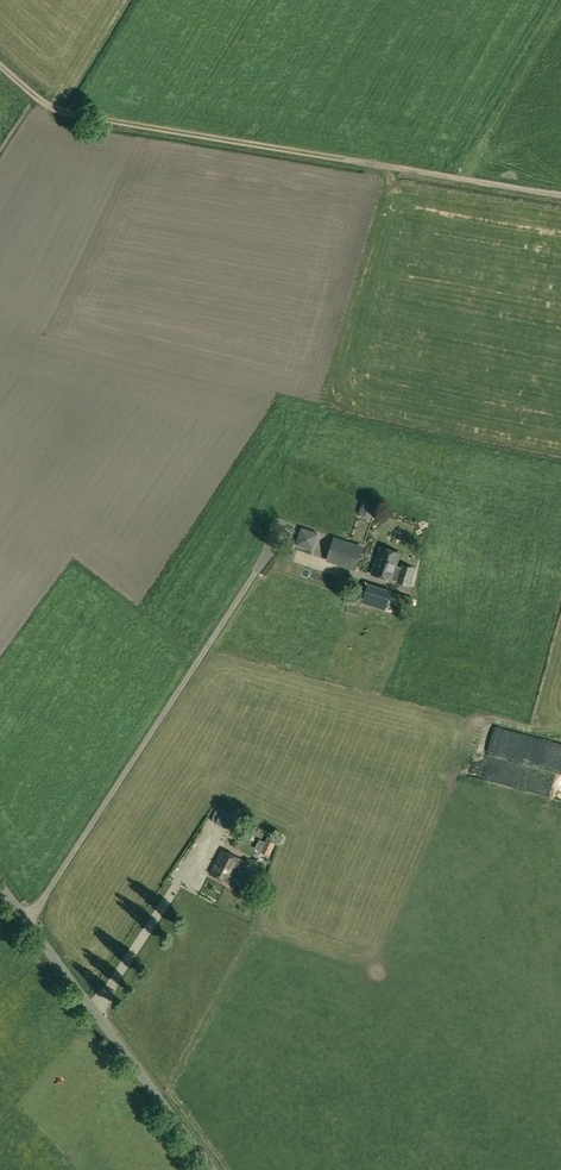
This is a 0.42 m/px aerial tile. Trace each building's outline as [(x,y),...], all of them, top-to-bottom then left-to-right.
[(301,529),(296,545),(312,550),(317,534),(301,529)] [(356,570),(363,546),(334,537),(326,561),(356,570)] [(391,579),(397,580),(396,583),(409,587),(414,568),(401,565),(400,567),(395,566),(399,553),(381,547),(376,565),(375,565),(372,574),(391,580),(391,579)] [(361,603),(384,610),(391,592),(367,584),(361,603)] [(240,819),(231,815),(224,828),(233,832),(240,819)] [(210,873),(228,883),(240,860),(222,850),(210,873)]
